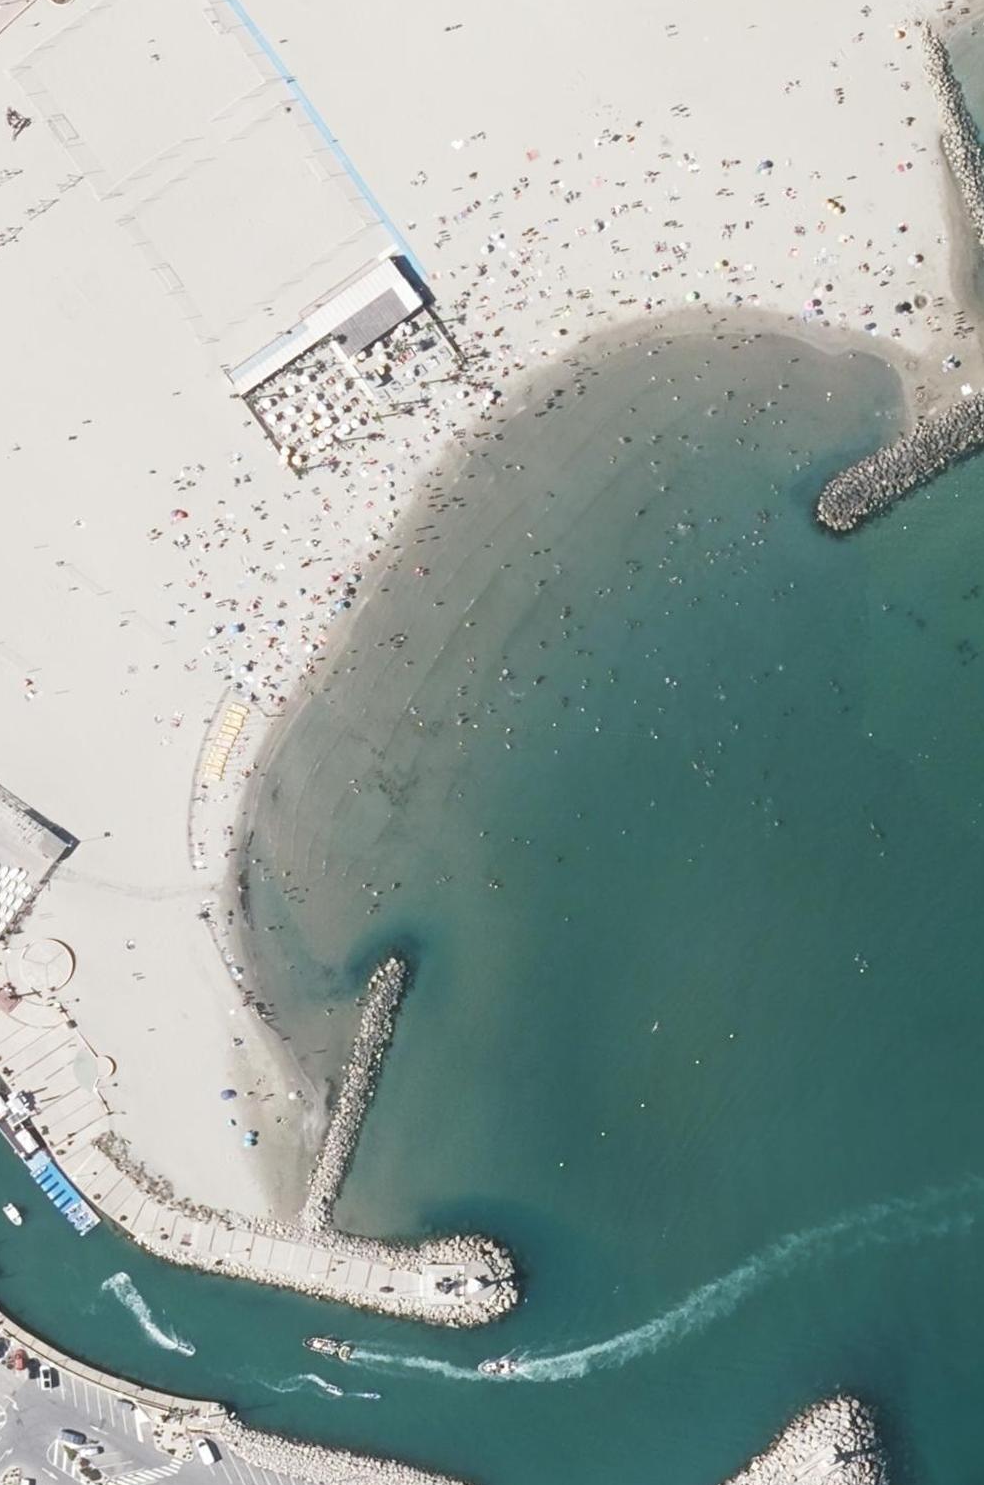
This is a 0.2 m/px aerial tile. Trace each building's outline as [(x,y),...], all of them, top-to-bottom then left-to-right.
[(209,346),(366,222),(350,201),(192,325),(209,346)] [(55,857),(63,844),(47,834),(39,848),(55,857)] [(468,1276),(466,1291),(478,1286),(478,1281),(468,1276)]
